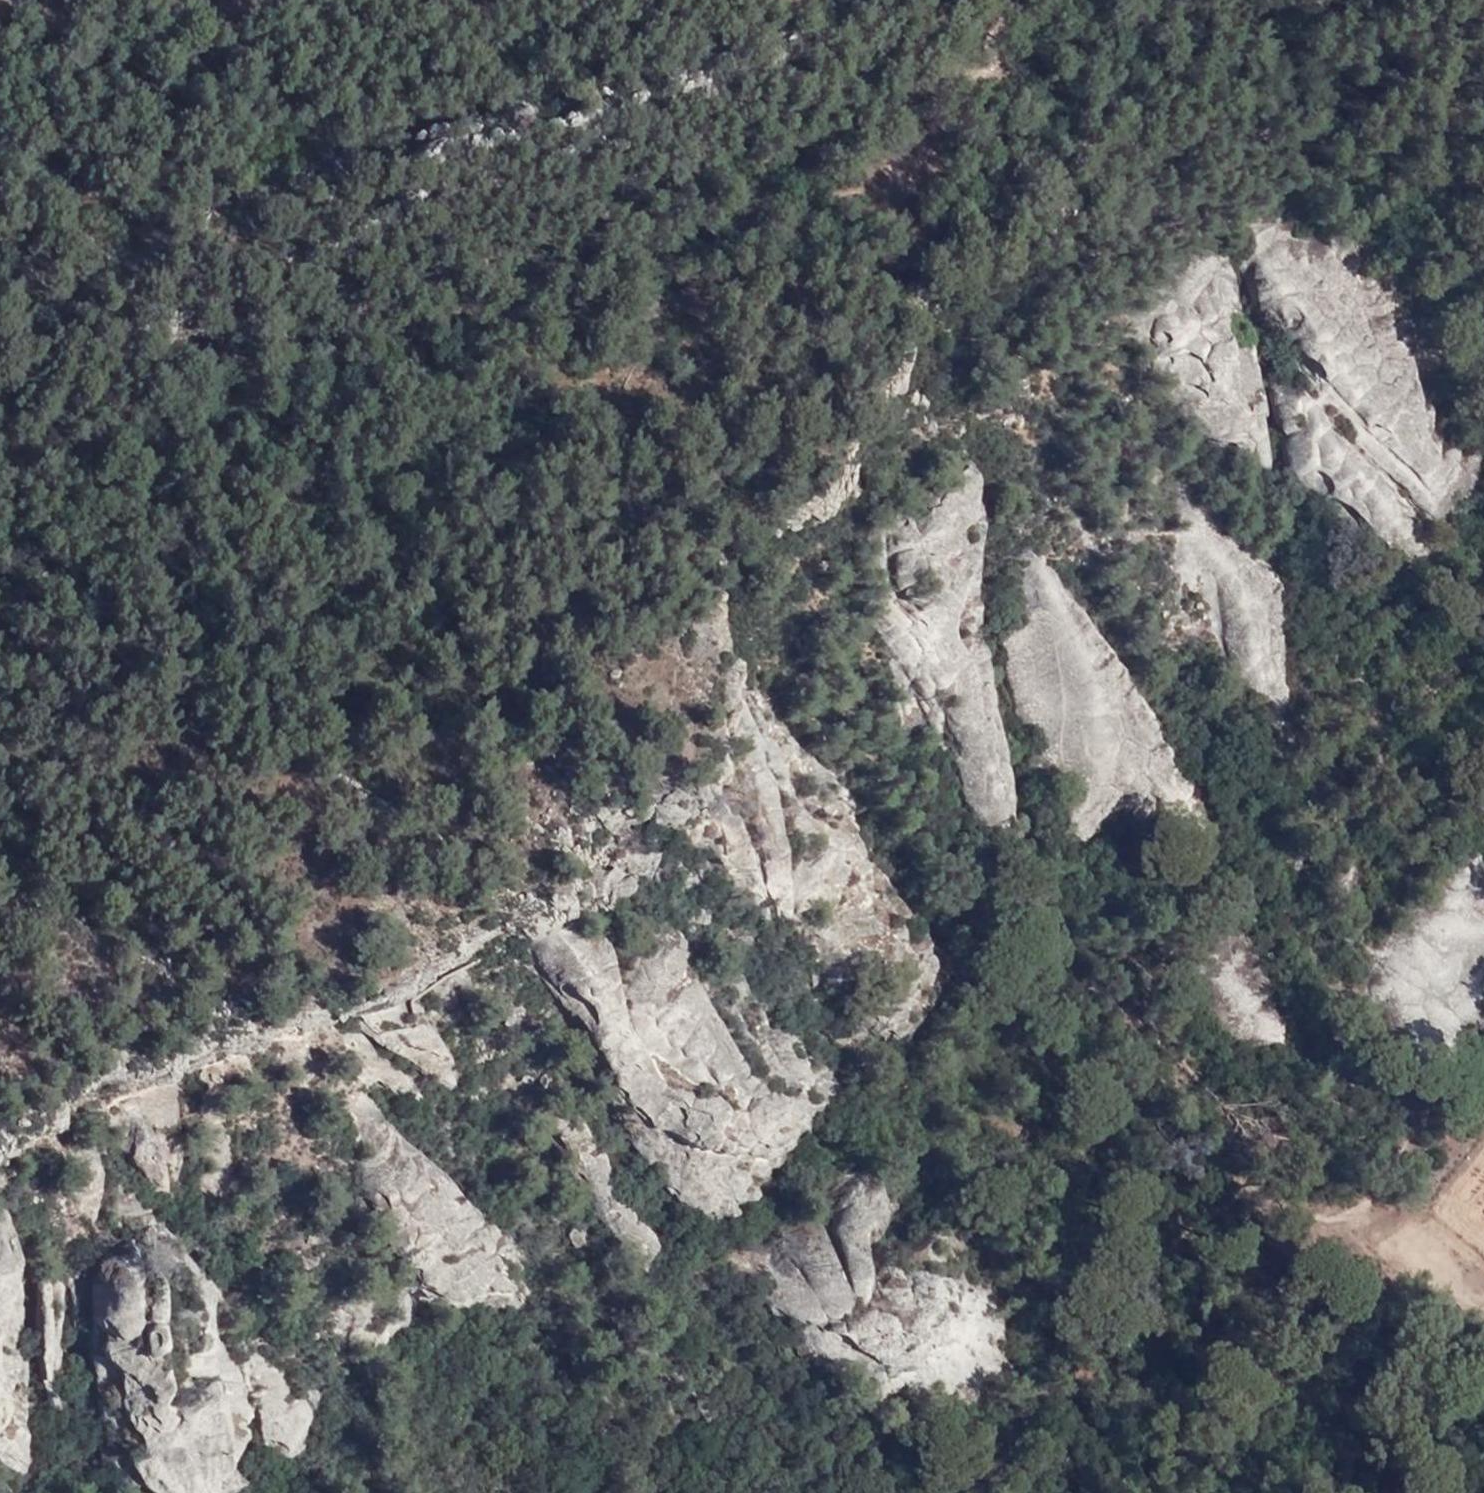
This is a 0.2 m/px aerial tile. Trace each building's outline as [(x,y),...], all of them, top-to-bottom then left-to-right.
[(1266,395),(1287,434),(1307,423),(1286,385),(1266,395)] [(1289,449),(1289,469),(1310,469),(1310,450),(1289,449)]
